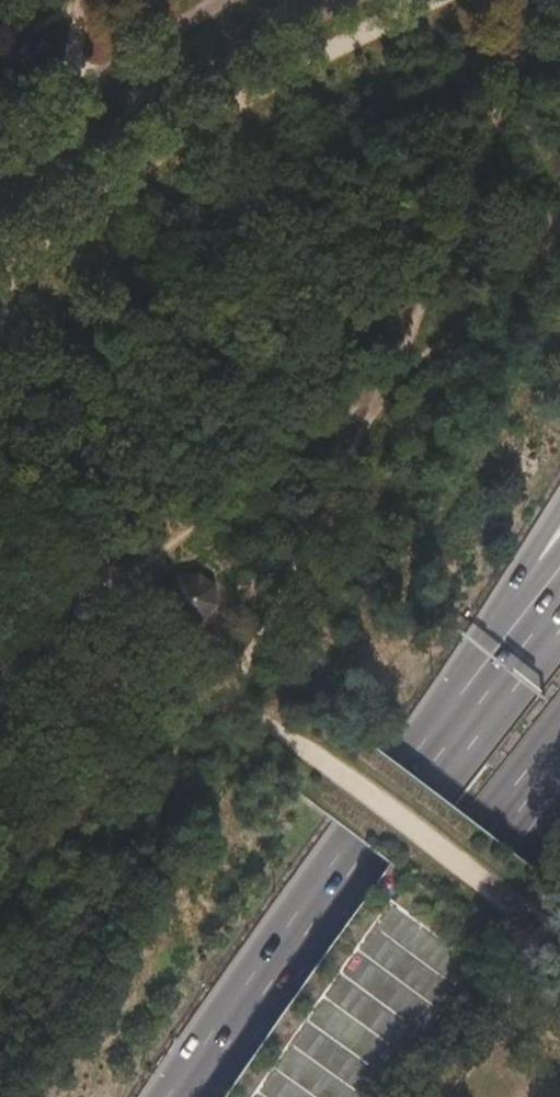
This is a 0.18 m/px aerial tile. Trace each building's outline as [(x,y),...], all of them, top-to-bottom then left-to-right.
[(212,605),(209,587),(196,577),(179,580),(169,593),(172,609),(185,620),(202,618),(212,605)]
